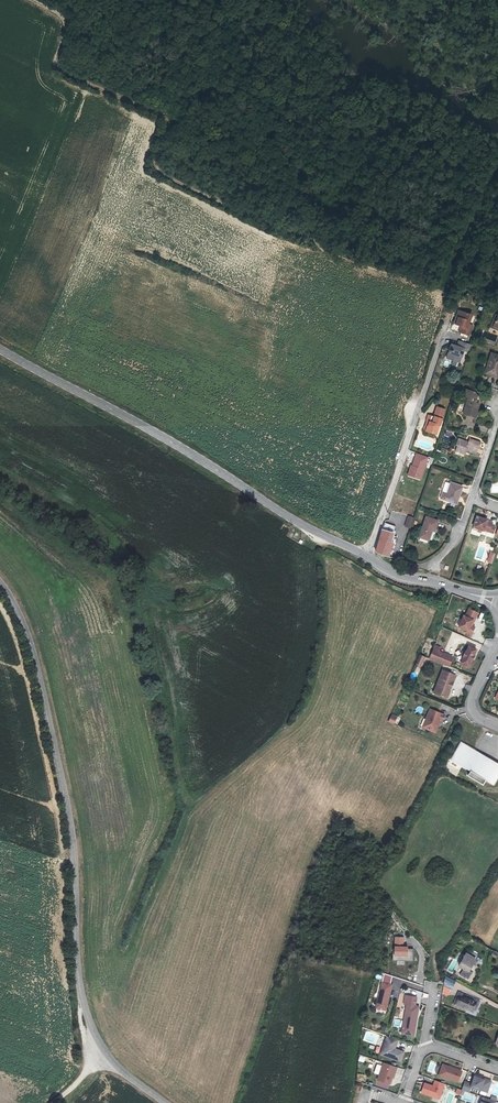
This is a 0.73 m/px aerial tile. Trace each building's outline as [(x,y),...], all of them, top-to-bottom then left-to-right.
[(470,316),(459,313),(457,319),(456,319),(453,326),(459,328),(461,329),(458,334),(467,337),(470,328),(466,326),(468,322),(470,316)] [(492,316),(487,329),(497,333),(497,330),(491,327),(495,317),(492,316)] [(464,348),(450,343),(446,358),(459,363),(464,348)] [(489,355),(483,374),(496,378),(497,371),(497,358),(489,355)] [(476,395),(465,391),(463,398),(466,399),(462,415),(473,418),(477,404),(473,403),(476,395)] [(442,412),(435,409),(433,417),(427,415),(426,415),(424,421),(425,421),(427,422),(425,431),(435,435),(442,412)] [(475,454),(479,443),(468,439),(467,443),(457,439),(455,445),(457,445),(456,450),(465,453),(466,451),(475,454)] [(411,467),(408,474),(407,476),(414,478),(414,476),(420,478),(423,471),(428,458),(414,453),(409,466),(411,467)] [(462,488),(451,484),(447,495),(442,493),(440,499),(456,504),(462,488)] [(414,517),(408,516),(405,527),(411,529),(414,517)] [(437,521),(425,517),(418,538),(428,541),(432,532),(434,532),(437,521)] [(484,520),(476,517),(472,530),(480,533),(481,530),(483,531),(483,530),(489,532),(491,526),(483,523),(484,520)] [(391,544),(395,531),(383,527),(375,552),(375,553),(379,554),(388,558),(393,545),(391,544)] [(479,613),(469,608),(466,615),(464,615),(458,627),(467,631),(466,634),(472,636),(476,627),(473,626),(479,613)] [(476,651),(469,647),(466,653),(465,652),(462,658),(463,658),(460,664),(467,667),(470,662),(471,662),(474,657),(473,656),(476,651)] [(453,655),(434,648),(429,661),(449,668),(453,655)] [(423,669),(427,657),(420,654),(415,666),(423,669)] [(455,677),(442,672),(437,686),(439,687),(436,696),(447,700),(450,691),(448,691),(451,682),(453,683),(455,677)] [(460,718),(468,718),(467,707),(458,708),(458,713),(460,713),(460,718)] [(428,712),(423,726),(424,726),(422,730),(434,735),(439,722),(441,723),(443,717),(428,712)] [(388,722),(395,724),(398,716),(391,714),(388,722)] [(461,743),(459,747),(456,748),(455,750),(454,752),(453,754),(453,755),(453,758),(452,760),(469,771),(467,775),(481,784),(484,780),(492,784),(497,773),(497,766),(485,759),(484,761),(480,758),(480,756),(478,752),(475,750),(473,751),(471,750),(471,748),(461,743)] [(402,936),(393,936),(393,945),(391,945),(391,958),(411,959),(412,948),(403,948),(403,946),(401,946),(402,936)] [(466,954),(459,967),(469,972),(475,959),(466,954)] [(390,975),(382,972),(380,981),(381,981),(374,1006),(383,1008),(390,983),(388,983),(390,975)] [(443,974),(442,981),(449,984),(451,979),(443,974)] [(414,996),(403,994),(402,1002),(405,1002),(399,1027),(409,1029),(411,1019),(413,1019),(416,1005),(413,1004),(414,996)] [(475,1001),(457,994),(454,1002),(472,1009),(475,1001)] [(410,1034),(413,1019),(411,1019),(409,1029),(399,1027),(398,1032),(410,1034)] [(395,1038),(384,1034),(377,1052),(397,1060),(401,1051),(391,1047),(395,1038)] [(393,1065),(380,1060),(374,1077),(386,1082),(388,1075),(391,1069),(392,1069),(393,1065)] [(456,1071),(439,1064),(435,1074),(452,1081),(456,1071)] [(398,1067),(395,1077),(402,1079),(405,1069),(398,1067)] [(486,1083),(470,1076),(467,1084),(460,1082),(458,1088),(464,1091),(466,1087),(482,1093),(486,1083)] [(440,1082),(431,1079),(429,1084),(420,1082),(417,1091),(435,1097),(440,1082)]
